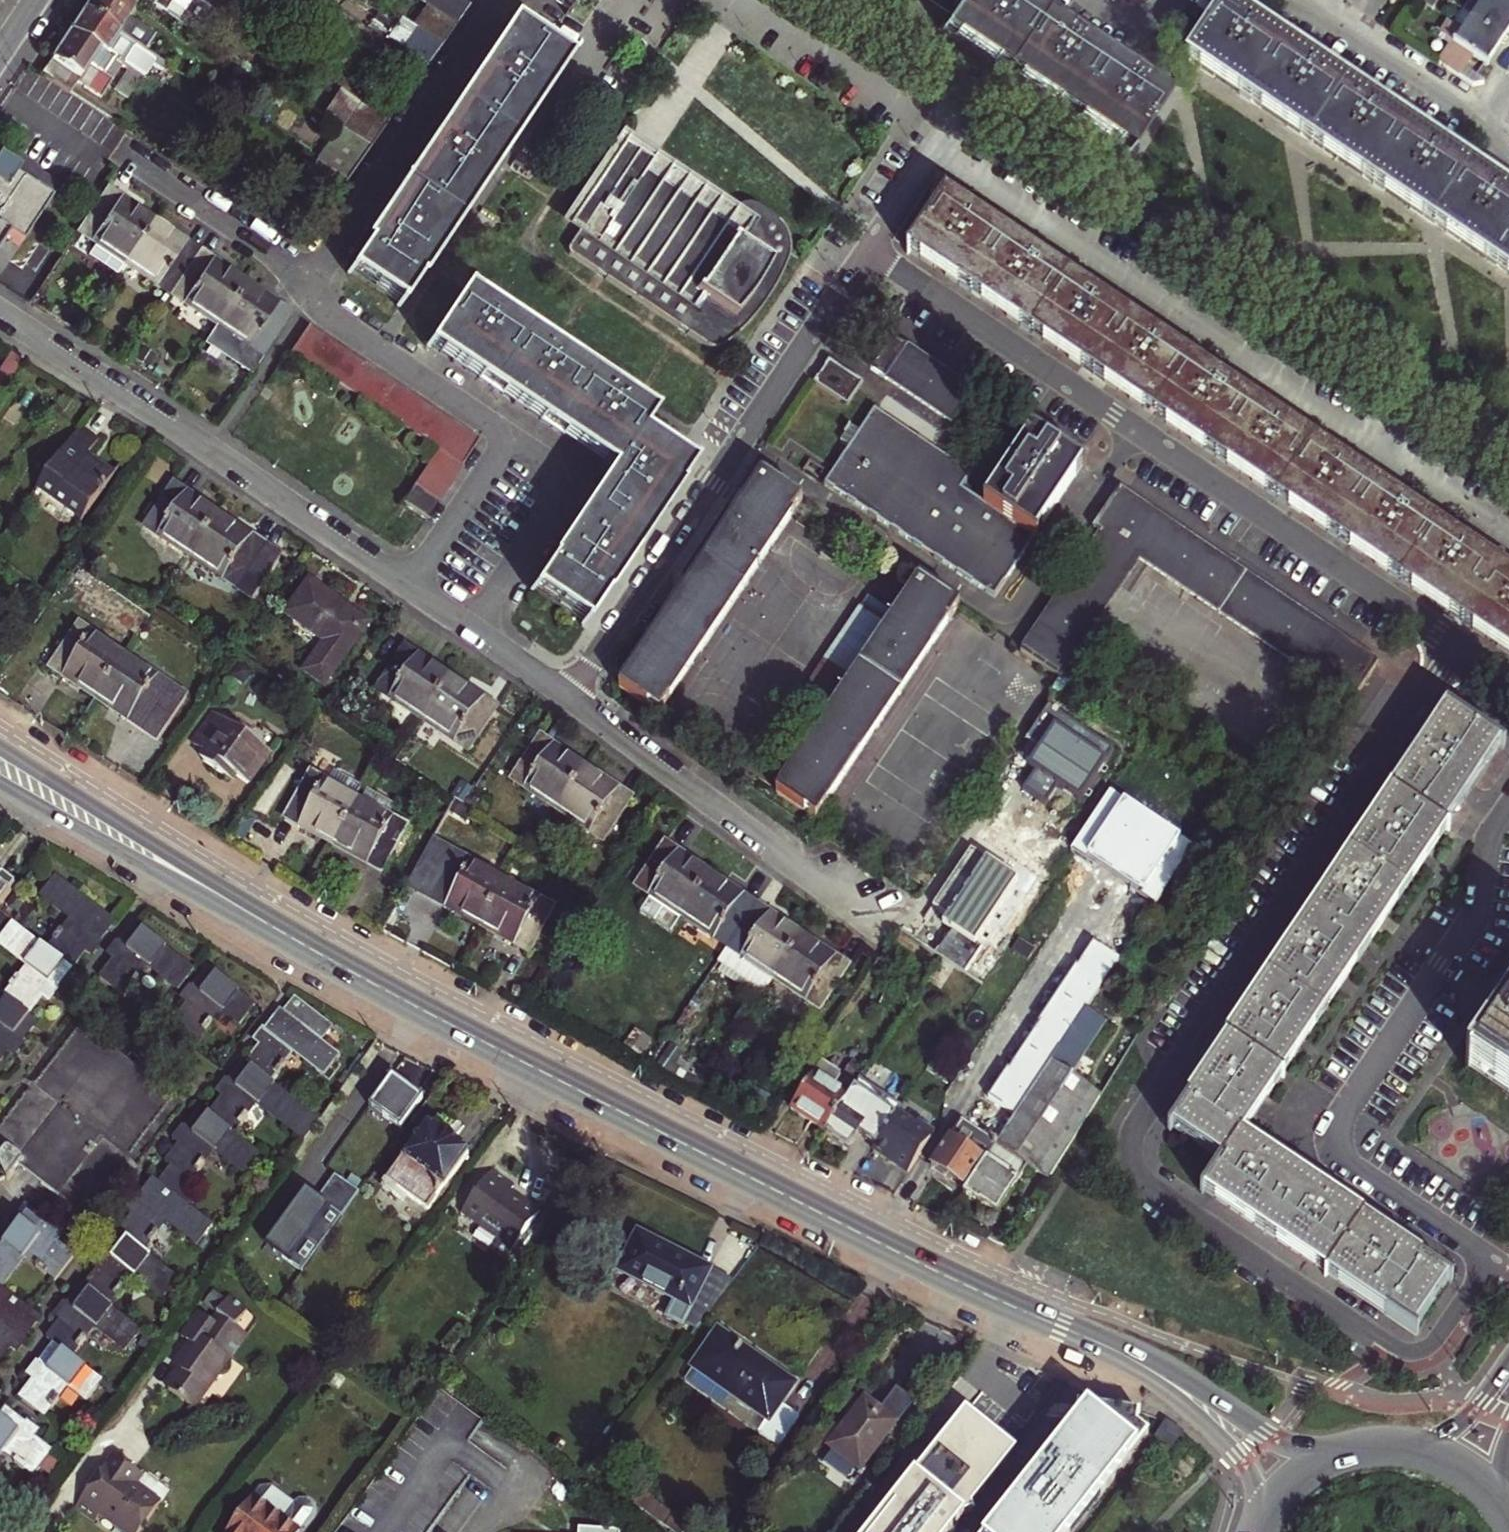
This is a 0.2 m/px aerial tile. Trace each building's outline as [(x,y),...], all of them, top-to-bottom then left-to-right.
[(138,0),(89,0),(82,11),(143,51),(154,33),(128,15),(138,0)] [(162,12),(170,0),(145,0),(162,12)] [(567,13),(576,0),(548,0),(567,13)] [(952,19),(965,0),(923,0),(952,19)] [(1127,153),(1161,102),(1138,86),(1141,81),(1129,73),(1126,78),(1113,68),(1077,45),(1080,40),(1067,31),(1064,36),(1054,29),(1024,8),(1016,3),(1018,0),(965,0),(952,19),(944,32),(1127,153)] [(1503,33),(1508,25),(1508,2),(1507,0),(1469,0),(1465,7),(1503,33)] [(437,44),(451,25),(421,4),(408,24),(437,44)] [(1471,51),(1485,60),(1503,33),(1465,7),(1447,34),(1453,38),(1440,57),(1458,69),(1471,51)] [(1496,186),(1493,191),(1442,158),(1446,152),(1435,145),(1432,150),(1425,145),(1392,124),(1387,120),(1390,115),(1374,104),(1371,109),(1321,76),(1325,71),(1312,63),(1309,68),(1303,64),(1266,40),(1263,38),(1266,32),(1254,24),(1251,29),(1223,10),(1189,62),(1316,147),(1375,186),(1508,276),(1508,194),(1496,186)] [(82,11),(69,31),(120,65),(142,79),(149,70),(159,76),(167,66),(143,51),(82,11)] [(428,153),(352,268),(402,301),(430,259),(482,182),(541,93),(564,58),(514,24),(490,60),(487,58),(478,71),(481,73),(437,140),(433,138),(424,151),(428,153)] [(120,65),(69,31),(40,74),(70,93),(78,80),(101,94),(107,85),(129,99),(142,79),(120,65)] [(373,118),(384,125),(426,67),(414,58),(398,47),(388,62),(403,73),(373,118)] [(422,47),(414,58),(426,67),(434,56),(422,47)] [(373,118),(353,105),(337,128),(367,148),(384,125),(373,118)] [(337,127),(314,161),(347,183),(370,150),(367,148),(337,128),(337,127)] [(601,276),(679,328),(683,331),(688,334),(711,350),(725,345),(731,341),(755,316),(779,278),(789,253),(787,238),(783,224),(751,203),(742,203),(738,210),(657,156),(640,145),(626,135),(621,131),(580,192),(599,205),(583,230),(568,254),(601,276)] [(23,245),(52,201),(66,211),(77,194),(16,154),(9,165),(0,160),(0,249),(9,236),(23,245)] [(105,190),(78,230),(70,243),(117,274),(125,262),(152,221),(105,190)] [(583,230),(599,205),(580,192),(563,217),(583,230)] [(1508,652),(1508,579),(1473,554),(1474,551),(1461,542),(1459,545),(1411,513),(1413,510),(1400,502),(1398,505),(1349,471),(1351,468),(1343,463),(1338,459),(1336,463),(1288,431),(1290,428),(1277,419),(1275,422),(1227,390),(1228,387),(1215,377),(1213,380),(1165,348),(1167,346),(1152,336),(1151,339),(1103,307),(1104,304),(1097,299),(1092,296),(1091,299),(1040,265),(1043,261),(1031,253),(1029,257),(980,225),(982,221),(970,212),(967,216),(943,200),(909,249),(1508,652)] [(152,221),(125,262),(171,292),(198,252),(152,221)] [(244,283),(198,252),(171,292),(217,323),(244,283)] [(244,283),(217,323),(206,339),(253,371),(291,315),(244,283)] [(501,320),(503,315),(491,307),(488,311),(461,293),(427,343),(450,358),(521,405),(580,445),(614,468),(638,430),(647,417),(623,401),(625,397),(611,387),(608,392),(561,361),(564,356),(551,347),(548,351),(501,320)] [(322,334),(310,326),(293,351),(305,360),(322,334)] [(317,368),(335,343),(322,334),(305,360),(317,368)] [(873,369),(953,422),(974,392),(894,337),(873,369)] [(327,375),(345,349),(335,343),(317,368),(327,375)] [(357,358),(345,349),(327,375),(340,384),(357,358)] [(18,362),(7,355),(6,357),(0,354),(0,388),(18,362)] [(812,381),(823,389),(849,406),(865,383),(828,357),(812,381)] [(371,367),(357,358),(340,384),(353,392),(371,367)] [(365,400),(382,375),(371,367),(353,392),(365,400)] [(377,408),(394,383),(382,375),(365,400),(377,408)] [(389,416),(406,390),(394,383),(377,408),(389,416)] [(419,399),(406,390),(389,416),(402,425),(419,399)] [(431,407),(419,399),(402,425),(413,432),(431,407)] [(443,415),(431,407),(413,432),(426,441),(443,415)] [(1083,465),(1038,435),(989,507),(963,489),(972,475),(876,409),(861,433),(852,426),(842,442),(851,448),(827,484),(996,597),(1036,537),(1083,465)] [(438,450),(456,424),(443,415),(426,441),(438,450)] [(467,431),(456,424),(438,450),(450,457),(467,431)] [(39,487),(85,518),(113,477),(85,459),(97,441),(79,428),(39,487)] [(674,488),(690,465),(638,430),(614,468),(537,583),(587,617),(607,587),(674,488)] [(480,440),(467,431),(450,457),(462,466),(480,440)] [(438,450),(431,461),(454,477),(462,466),(450,457),(438,450)] [(431,461),(424,472),(447,488),(454,477),(431,461)] [(447,488),(424,472),(415,485),(438,501),(447,488)] [(803,502),(764,476),(740,512),(624,687),(662,714),(803,502)] [(190,555),(218,514),(173,484),(146,526),(190,555)] [(438,501),(415,485),(404,501),(427,518),(438,501)] [(1095,527),(1103,532),(1084,562),(1026,648),(1066,676),(1143,559),(1354,700),(1379,661),(1120,489),(1095,527)] [(280,555),(218,514),(190,555),(253,597),(280,555)] [(373,623),(310,578),(283,615),(322,642),(301,672),(326,689),(373,623)] [(892,630),(826,729),(782,795),(818,819),(960,605),(925,582),(892,630)] [(798,709),(826,729),(892,630),(863,611),(798,709)] [(99,692),(126,653),(80,623),(54,662),(99,692)] [(425,720),(452,680),(404,648),(377,688),(425,720)] [(191,696),(126,653),(99,692),(164,735),(191,696)] [(497,710),(452,680),(425,720),(470,750),(497,710)] [(1083,799),(1115,748),(1048,707),(1027,741),(1042,750),(1032,767),(1036,770),(1025,788),(1046,801),(1057,783),(1083,799)] [(1473,790),(1503,747),(1451,712),(1428,745),(1425,742),(1415,756),(1419,759),(1379,819),(1375,816),(1365,831),(1370,833),(1337,881),(1333,878),(1325,891),(1329,894),(1296,942),(1292,939),(1284,952),(1288,955),(1255,1003),(1252,1001),(1243,1014),(1247,1017),(1176,1123),(1228,1159),(1241,1140),(1264,1105),(1307,1040),(1347,981),(1385,923),(1427,860),(1473,790)] [(272,754),(218,716),(197,745),(209,754),(204,760),(234,781),(238,774),(251,783),(272,754)] [(513,776),(560,807),(586,768),(539,736),(513,776)] [(632,799),(586,768),(560,807),(606,838),(632,799)] [(289,819),(336,844),(359,803),(312,776),(289,819)] [(393,805),(366,790),(359,803),(336,844),(384,871),(408,828),(387,817),(393,805)] [(1192,847),(1109,794),(1071,852),(1155,905),(1192,847)] [(435,838),(407,889),(413,892),(440,841),(435,838)] [(479,928),(507,878),(440,841),(413,892),(479,928)] [(635,884),(682,915),(709,875),(662,843),(635,884)] [(1015,882),(971,853),(936,906),(949,914),(943,923),(975,944),(1015,882)] [(682,915),(729,947),(756,906),(709,875),(682,915)] [(557,905),(507,878),(479,928),(529,955),(557,905)] [(115,923),(56,879),(41,899),(70,921),(48,951),(72,970),(85,952),(91,956),(115,923)] [(16,890),(4,881),(0,885),(0,910),(16,890)] [(774,977),(801,936),(756,906),(729,947),(718,963),(763,993),(774,977)] [(13,925),(0,944),(0,947),(28,968),(5,998),(30,1017),(43,999),(48,1003),(72,970),(48,951),(13,925)] [(194,972),(137,925),(110,959),(114,962),(101,978),(126,999),(149,970),(178,992),(194,972)] [(848,967),(801,936),(774,977),(821,1008),(848,967)] [(988,1098),(1015,1116),(1027,1099),(1086,1008),(1096,995),(1118,960),(1093,943),(1076,967),(1029,1037),(1000,1082),(988,1098)] [(256,1007),(209,969),(182,1003),(186,1006),(173,1023),(198,1043),(221,1013),(239,1028),(256,1007)] [(0,994),(0,1063),(8,1052),(13,1056),(38,1024),(30,1017),(5,998),(0,994)] [(295,997),(283,1012),(321,1041),(332,1026),(295,997)] [(993,1150),(967,1189),(961,1197),(978,1208),(980,1204),(997,1214),(1030,1165),(1048,1176),(1099,1094),(1070,1074),(1106,1022),(1086,1008),(1027,1099),(1015,1116),(993,1150)] [(283,1012),(280,1010),(265,1029),(262,1027),(252,1040),(258,1045),(244,1064),(272,1085),(294,1055),(324,1077),(340,1055),(321,1041),(283,1012)] [(1508,1010),(1487,1042),(1472,1063),(1508,1088),(1508,1010)] [(75,1210),(91,1221),(182,1102),(74,1020),(0,1117),(0,1152),(3,1154),(0,1158),(0,1163),(6,1178),(11,1178),(20,1167),(36,1180),(75,1210)] [(244,1064),(239,1061),(215,1092),(224,1099),(211,1117),(235,1135),(257,1106),(303,1141),(318,1120),(272,1085),(244,1064)] [(858,1082),(866,1070),(851,1062),(841,1078),(822,1066),(791,1113),(824,1134),(858,1082)] [(369,1110),(401,1132),(423,1102),(391,1079),(369,1110)] [(858,1082),(824,1134),(849,1151),(857,1136),(876,1147),(898,1113),(901,1110),(858,1082)] [(173,1170),(160,1187),(178,1201),(214,1154),(244,1177),(260,1155),(235,1135),(211,1117),(201,1110),(176,1143),(180,1146),(166,1165),(173,1170)] [(908,1173),(934,1133),(917,1122),(915,1124),(898,1113),(876,1147),(874,1150),(908,1173)] [(467,1157),(427,1128),(387,1183),(427,1213),(467,1157)] [(993,1150),(979,1142),(956,1128),(931,1167),(967,1189),(993,1150)] [(1228,1159),(1206,1192),(1412,1331),(1446,1279),(1398,1246),(1340,1207),(1342,1203),(1338,1200),(1330,1195),(1327,1198),(1278,1164),(1280,1161),(1275,1157),(1267,1153),(1265,1156),(1241,1140),(1228,1159)] [(493,1168),(458,1220),(509,1255),(539,1211),(511,1192),(517,1183),(493,1168)] [(357,1192),(335,1176),(317,1201),(339,1216),(357,1192)] [(133,1217),(119,1236),(145,1256),(168,1225),(199,1248),(213,1228),(178,1201),(160,1187),(152,1182),(129,1213),(133,1217)] [(306,1193),(268,1248),(276,1254),(315,1199),(306,1193)] [(315,1199),(276,1254),(304,1274),(343,1220),(339,1216),(317,1201),(315,1199)] [(0,1251),(0,1287),(3,1289),(26,1261),(57,1285),(74,1257),(58,1244),(61,1240),(28,1215),(0,1251)] [(145,1256),(119,1236),(96,1267),(101,1270),(86,1290),(111,1309),(133,1279),(164,1302),(179,1281),(145,1256)] [(711,1274),(638,1236),(618,1275),(674,1304),(666,1319),(683,1328),(711,1274)] [(41,1320),(3,1289),(0,1287),(0,1366),(13,1349),(17,1352),(41,1320)] [(111,1309),(86,1290),(61,1323),(64,1325),(51,1343),(54,1346),(75,1360),(96,1332),(126,1353),(142,1331),(111,1309)] [(181,1378),(169,1395),(195,1414),(209,1395),(206,1392),(217,1377),(221,1376),(227,1369),(226,1364),(231,1363),(248,1340),(236,1331),(248,1315),(230,1302),(212,1326),(199,1317),(182,1341),(194,1351),(179,1371),(181,1378)] [(717,1335),(684,1383),(778,1449),(799,1418),(780,1406),(793,1388),(717,1335)] [(75,1360),(54,1346),(30,1379),(35,1382),(22,1400),(46,1418),(67,1390),(86,1403),(102,1381),(75,1360)] [(864,1401),(876,1410),(888,1392),(878,1384),(864,1401)] [(864,1401),(863,1400),(828,1448),(861,1472),(911,1405),(893,1391),(878,1412),(876,1410),(864,1401)] [(340,1531),(437,1531),(476,1481),(495,1495),(524,1453),(439,1394),(340,1531)] [(990,1531),(1069,1531),(1144,1433),(1135,1426),(1137,1413),(1076,1404),(1073,1423),(1051,1453),(1050,1463),(1037,1461),(1037,1471),(990,1531)] [(6,1410),(0,1418),(0,1463),(5,1456),(35,1478),(41,1469),(53,1477),(61,1466),(49,1457),(53,1452),(36,1440),(40,1435),(6,1410)] [(963,1518),(981,1511),(976,1500),(1012,1454),(1005,1449),(986,1435),(963,1417),(951,1433),(902,1496),(874,1531),(952,1531),(963,1518)] [(1170,1447),(1180,1432),(1165,1421),(1154,1435),(1163,1442),(1170,1447)] [(162,1507),(138,1489),(143,1482),(114,1460),(105,1473),(106,1474),(77,1513),(95,1526),(100,1519),(117,1531),(143,1531),(162,1507)] [(259,1498),(233,1531),(305,1531),(304,1531),(314,1517),(313,1517),(315,1511),(314,1505),(309,1501),(303,1502),(298,1505),(276,1489),(265,1491),(260,1498),(259,1498)] [(631,1502),(673,1531),(684,1531),(689,1526),(674,1514),(672,1517),(654,1504),(655,1502),(639,1491),(631,1502)]
